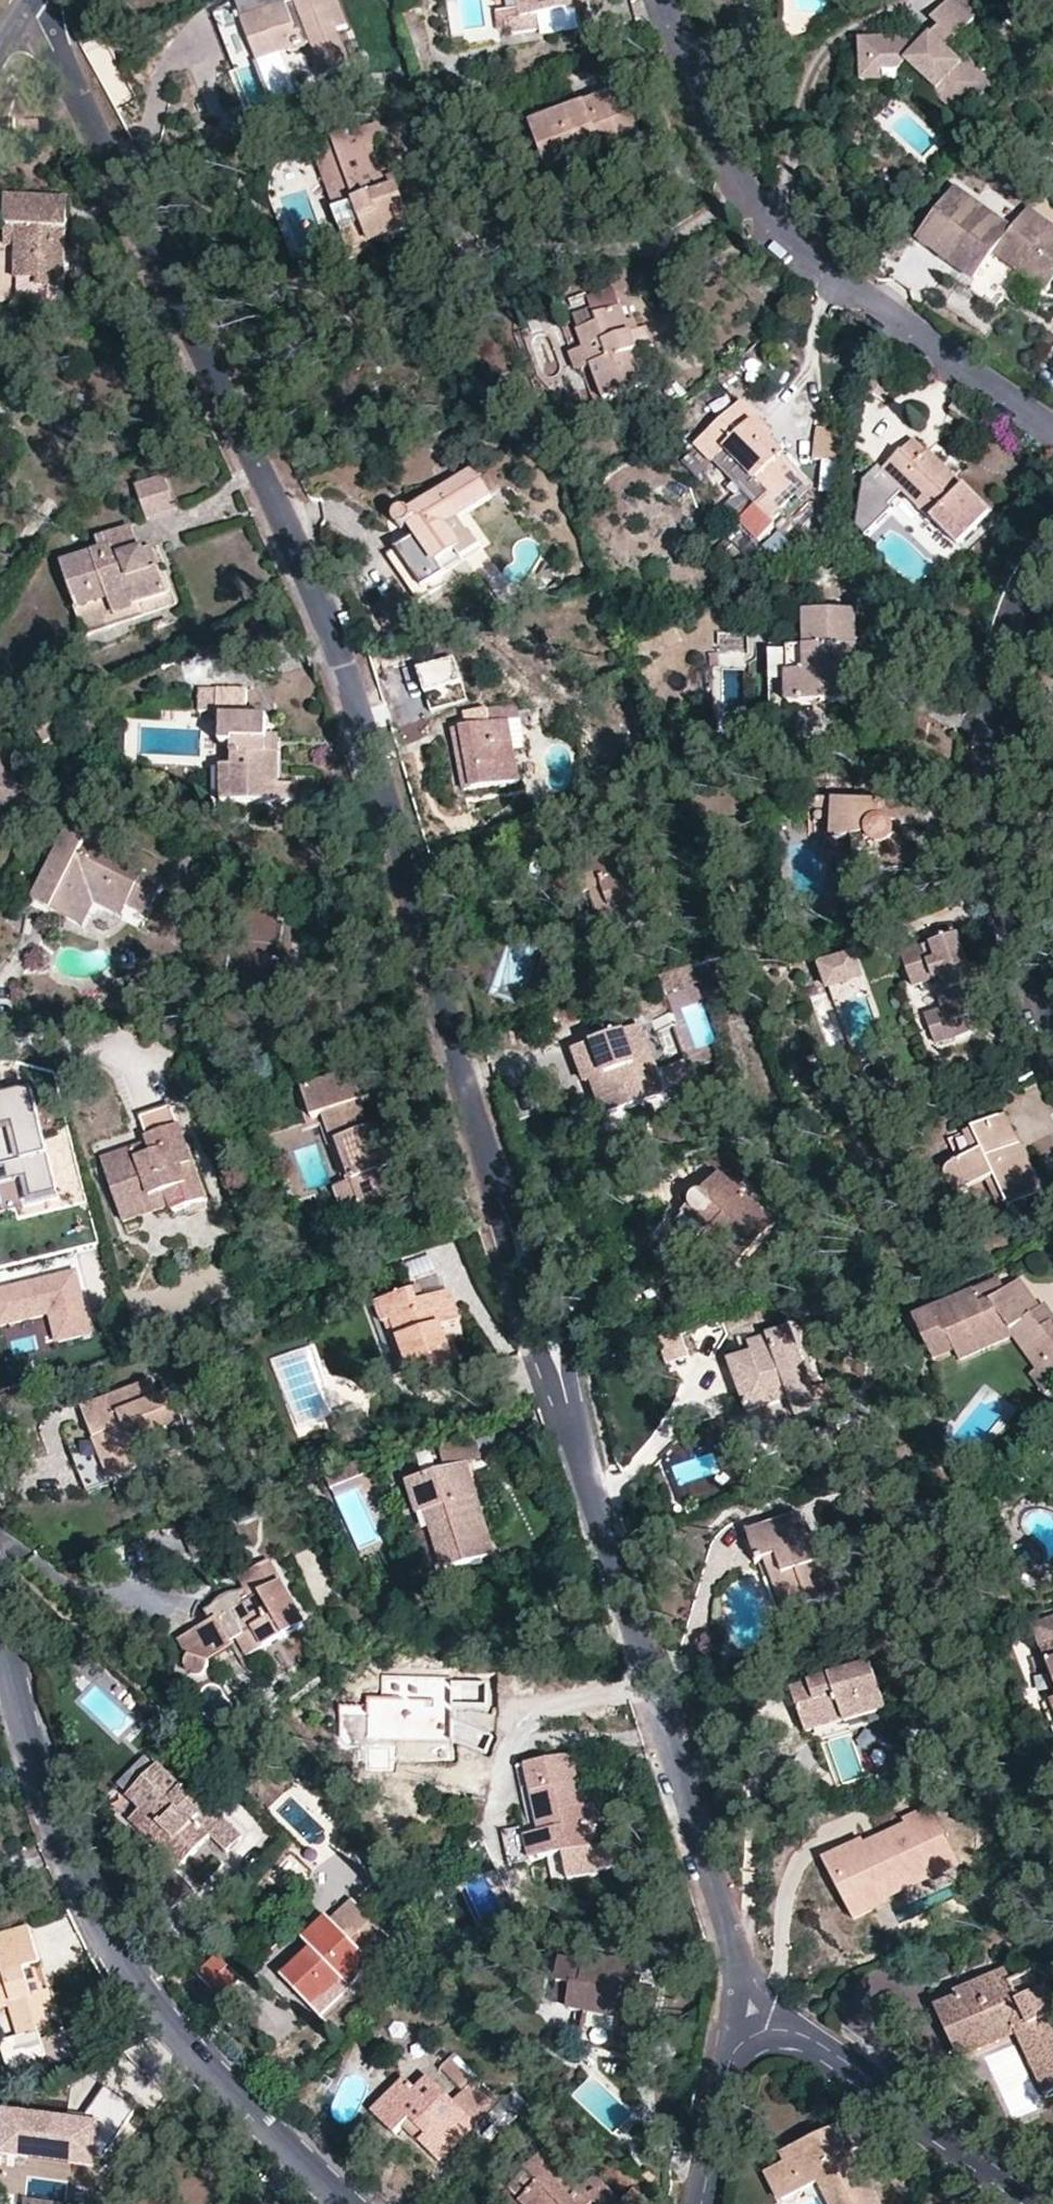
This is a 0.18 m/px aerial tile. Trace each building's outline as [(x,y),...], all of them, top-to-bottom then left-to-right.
[(339,0),(241,0),(236,2),(260,62),(306,45),(303,37),(308,35),(323,74),(350,64),(337,29),(349,25),(339,0)] [(576,0),(519,0),(521,10),(509,12),(512,28),(512,34),(543,30),(540,14),(558,12),(578,8),(576,0)] [(578,8),(588,7),(587,0),(576,0),(578,8)] [(948,49),(976,17),(956,0),(950,0),(933,20),(946,30),(930,49),(922,42),(878,44),(879,68),(887,74),(888,73),(904,71),(910,63),(942,90),(939,93),(965,115),(993,82),(967,60),(964,63),(948,49)] [(509,12),(496,14),(499,30),(512,28),(509,12)] [(560,27),(558,12),(540,14),(543,30),(560,27)] [(879,68),(878,44),(867,45),(869,85),(889,84),(888,73),(887,74),(879,68)] [(311,47),(294,53),(306,85),(324,78),(311,47)] [(645,141),(623,88),(532,125),(551,171),(561,168),(614,146),(617,152),(645,141)] [(39,116),(16,116),(16,130),(39,129),(39,116)] [(379,125),(333,143),(356,204),(340,210),(334,212),(350,253),(414,228),(395,173),(387,176),(376,149),(386,145),(379,125)] [(317,149),(340,210),(356,204),(333,143),(317,149)] [(1030,207),(1014,230),(957,189),(921,239),(978,280),(997,254),(1049,290),(1052,285),(1052,224),(1030,207)] [(12,195),(10,233),(20,232),(19,246),(19,278),(40,279),(40,288),(66,288),(68,198),(12,195)] [(10,245),(19,246),(20,232),(10,233),(10,245)] [(992,304),(1016,275),(997,259),(973,288),(992,304)] [(592,298),(598,315),(603,329),(586,336),(581,338),(586,350),(593,368),(606,400),(652,383),(638,349),(653,344),(646,327),(643,329),(634,332),(629,320),(617,289),(592,298)] [(581,322),(586,336),(603,329),(598,315),(581,322)] [(638,317),(629,320),(634,332),(643,329),(638,317)] [(593,368),(586,350),(572,355),(579,373),(593,368)] [(760,417),(741,400),(697,444),(714,461),(727,449),(770,493),(757,506),(742,522),(764,543),(792,515),(785,507),(810,480),(768,439),(754,424),(760,417)] [(774,432),(760,417),(754,424),(768,439),(774,432)] [(819,459),(841,461),(844,430),(821,428),(819,459)] [(714,461),(757,506),(770,493),(727,449),(714,461)] [(985,516),(950,483),(934,468),(924,459),(922,461),(910,450),(882,480),(877,475),(864,489),(858,531),(869,542),(894,515),(890,511),(902,499),(954,549),(985,516)] [(934,468),(950,483),(960,472),(944,457),(934,468)] [(838,490),(841,461),(828,460),(824,488),(838,490)] [(491,499),(476,476),(423,511),(417,502),(390,520),(402,539),(412,532),(418,540),(407,546),(387,560),(417,604),(444,586),(440,580),(443,578),(435,567),(459,551),(445,529),(459,520),(491,499)] [(177,509),(165,478),(136,489),(148,520),(177,509)] [(387,560),(407,546),(402,539),(390,520),(370,534),(387,560)] [(435,567),(443,578),(483,551),(472,535),(470,536),(459,520),(445,529),(459,551),(435,567)] [(167,592),(159,567),(146,571),(140,552),(133,528),(99,539),(102,550),(65,563),(80,610),(77,610),(85,635),(138,616),(134,603),(167,592)] [(153,548),(140,552),(146,571),(159,567),(153,548)] [(859,658),(858,610),(806,612),(805,648),(789,649),(790,704),(850,701),(850,689),(849,658),(859,658)] [(721,636),(722,652),(748,651),(746,634),(721,636)] [(860,688),(859,658),(849,658),(850,689),(860,688)] [(269,747),(269,735),(269,716),(247,716),(247,688),(199,688),(199,711),(210,711),(210,719),(223,719),(225,746),(234,745),(236,801),(299,800),(299,784),(283,783),(281,747),(269,747)] [(534,720),(531,705),(519,707),(517,701),(487,707),(490,722),(453,729),(466,791),(520,781),(508,719),(515,717),(516,723),(534,720)] [(64,730),(56,715),(36,727),(45,740),(64,730)] [(281,736),(269,735),(269,747),(281,747),(281,736)] [(222,802),(236,801),(234,745),(225,746),(225,765),(221,765),(222,802)] [(23,793),(1,766),(0,767),(0,812),(23,793)] [(825,821),(838,820),(839,799),(820,799),(817,801),(815,804),(812,809),(825,810),(825,821)] [(840,799),(839,799),(838,820),(838,838),(855,839),(858,861),(861,892),(891,888),(889,869),(904,867),(902,842),(898,840),(899,837),(900,833),(899,827),(894,822),(916,824),(918,801),(840,799)] [(160,888),(141,878),(143,874),(67,833),(38,891),(57,902),(53,911),(77,923),(93,892),(124,909),(127,904),(146,914),(160,888)] [(610,934),(659,916),(637,858),(633,847),(576,867),(587,895),(593,893),(610,934)] [(33,900),(53,911),(57,902),(38,891),(33,900)] [(120,918),(124,909),(93,892),(77,923),(84,927),(96,905),(120,918)] [(982,982),(966,930),(908,947),(920,985),(941,978),(951,1010),(934,1015),(941,1038),(961,1031),(963,1035),(999,1024),(986,980),(982,982)] [(829,992),(867,978),(856,950),(819,965),(829,992)] [(698,963),(668,973),(673,989),(704,978),(698,963)] [(654,1064),(641,1030),(576,1054),(588,1087),(595,1085),(601,1103),(607,1120),(666,1099),(654,1064)] [(665,1059),(654,1064),(666,1099),(678,1094),(665,1059)] [(338,1143),(352,1183),(362,1209),(407,1193),(383,1126),(371,1129),(361,1102),(367,1099),(355,1069),(303,1087),(313,1117),(322,1114),(333,1144),(338,1143)] [(0,1098),(0,1188),(18,1183),(26,1212),(63,1202),(33,1089),(0,1098)] [(590,1126),(607,1120),(601,1103),(584,1109),(590,1126)] [(1011,1103),(1003,1106),(1017,1137),(1023,1135),(1011,1103)] [(149,1142),(119,1152),(122,1161),(105,1167),(120,1210),(164,1195),(169,1208),(171,1211),(202,1200),(170,1105),(140,1114),(149,1142)] [(1017,1137),(1003,1106),(977,1117),(988,1145),(980,1148),(968,1121),(951,1128),(962,1156),(960,1158),(952,1161),(948,1169),(950,1180),(957,1186),(963,1189),(969,1189),(992,1180),(1002,1176),(1011,1201),(1044,1186),(1023,1135),(1017,1137)] [(977,1117),(968,1121),(980,1148),(988,1145),(977,1117)] [(691,1201),(691,1205),(693,1210),(697,1213),(702,1214),(705,1215),(690,1234),(734,1269),(776,1220),(734,1186),(747,1170),(730,1152),(716,1148),(704,1163),(719,1174),(704,1191),(702,1191),(698,1192),(693,1196),(691,1201)] [(102,1157),(105,1167),(122,1161),(119,1152),(102,1157)] [(1002,1204),(1011,1201),(1002,1176),(992,1180),(1002,1204)] [(346,1215),(362,1209),(352,1183),(337,1188),(346,1215)] [(124,1222),(169,1208),(164,1195),(120,1210),(124,1222)] [(677,1223),(690,1234),(705,1215),(702,1214),(697,1213),(693,1210),(691,1205),(677,1223)] [(430,1257),(407,1265),(412,1279),(435,1270),(430,1257)] [(0,1290),(0,1330),(50,1317),(57,1345),(95,1335),(78,1270),(0,1290)] [(922,1342),(939,1334),(948,1340),(956,1353),(961,1361),(1012,1332),(1037,1367),(1046,1360),(1052,1369),(1052,1323),(1050,1325),(1041,1312),(1023,1283),(1012,1287),(1005,1276),(911,1321),(922,1342)] [(451,1292),(420,1302),(416,1290),(380,1302),(387,1322),(394,1320),(409,1367),(420,1400),(450,1390),(444,1374),(458,1369),(444,1326),(460,1320),(451,1292)] [(1041,1312),(1050,1325),(1052,1323),(1052,1318),(1047,1308),(1041,1312)] [(402,1370),(409,1367),(394,1320),(388,1323),(402,1370)] [(821,1411),(792,1328),(748,1343),(752,1354),(730,1362),(754,1434),(821,1411)] [(933,1364),(956,1353),(948,1340),(939,1334),(922,1342),(933,1364)] [(1052,1383),(1052,1369),(1046,1360),(1037,1367),(1031,1372),(1045,1390),(1052,1383)] [(183,1424),(172,1394),(159,1398),(152,1380),(83,1408),(94,1440),(70,1449),(87,1492),(152,1465),(143,1440),(183,1424)] [(368,1435),(361,1414),(334,1422),(341,1444),(368,1435)] [(417,1462),(423,1483),(467,1469),(482,1464),(476,1443),(417,1462)] [(467,1469),(423,1483),(408,1488),(419,1522),(427,1520),(445,1575),(496,1558),(467,1469)] [(360,1470),(327,1484),(333,1499),(366,1484),(360,1470)] [(258,1514),(252,1503),(240,1509),(246,1520),(258,1514)] [(808,1537),(800,1515),(748,1533),(759,1563),(767,1561),(785,1612),(838,1595),(818,1535),(808,1537)] [(225,1535),(218,1519),(185,1532),(192,1550),(225,1535)] [(304,1625),(269,1562),(243,1576),(252,1592),(247,1594),(243,1595),(235,1596),(229,1599),(224,1602),(220,1605),(215,1611),(212,1615),(207,1617),(214,1627),(204,1634),(184,1645),(193,1660),(192,1663),(192,1668),(194,1671),(197,1674),(201,1675),(205,1676),(209,1675),(212,1672),(214,1669),(215,1664),(215,1661),(214,1658),(238,1644),(237,1641),(242,1637),(252,1654),(286,1634),(286,1635),(304,1625)] [(204,1634),(214,1627),(207,1617),(198,1623),(204,1634)] [(1036,1627),(1044,1649),(1052,1646),(1052,1621),(1036,1627)] [(218,1672),(252,1654),(242,1637),(237,1641),(238,1644),(214,1658),(215,1661),(215,1664),(214,1669),(215,1671),(218,1672)] [(1044,1649),(1052,1672),(1052,1646),(1044,1649)] [(851,1731),(848,1723),(844,1712),(883,1699),(870,1664),(793,1691),(807,1732),(811,1739),(829,1739),(851,1731)] [(887,1711),(883,1699),(844,1712),(848,1723),(887,1711)] [(573,1755),(517,1767),(525,1807),(520,1809),(532,1862),(594,1847),(589,1827),(586,1810),(573,1755)] [(130,1796),(144,1810),(174,1841),(163,1852),(179,1869),(211,1835),(228,1852),(243,1835),(210,1803),(205,1810),(196,1802),(159,1767),(130,1796)] [(202,1797),(196,1802),(205,1810),(210,1803),(202,1797)] [(594,1808),(586,1810),(589,1827),(598,1825),(594,1808)] [(144,1810),(132,1822),(163,1852),(174,1841),(144,1810)] [(873,1863),(835,1882),(855,1921),(875,1911),(867,1897),(948,1855),(925,1810),(905,1821),(910,1831),(902,1835),(899,1829),(879,1839),(883,1846),(868,1853),(873,1863)] [(825,1861),(835,1882),(873,1863),(868,1853),(883,1846),(879,1839),(865,1846),(862,1842),(825,1861)] [(395,1941),(352,1899),(332,1921),(328,1916),(304,1940),(307,1943),(312,1949),(284,1977),(320,2016),(374,1965),(348,1940),(356,1931),(381,1955),(395,1941)] [(0,1936),(0,2013),(13,2009),(23,2044),(60,2033),(50,1998),(43,2000),(33,1966),(40,1964),(29,1927),(0,1936)] [(312,1949),(307,1943),(279,1972),(284,1977),(312,1949)] [(586,1965),(563,1960),(556,2003),(570,2005),(570,2011),(619,2019),(616,2035),(635,2040),(636,2032),(653,2034),(659,1995),(638,1989),(628,1988),(629,1977),(632,1963),(587,1955),(586,1965)] [(1005,1969),(993,1976),(998,1987),(1011,1981),(1005,1969)] [(937,2010),(956,2051),(1022,2021),(1052,2084),(1052,1996),(1048,1986),(1041,1990),(1032,1971),(1011,1981),(998,1987),(993,1976),(957,1994),(959,1998),(937,2010)] [(641,1979),(629,1977),(628,1988),(638,1989),(641,1979)] [(1052,2095),(1052,2084),(1022,2021),(956,2051),(962,2063),(1016,2037),(1045,2097),(1052,2095)] [(439,2070),(450,2081),(463,2068),(452,2057),(439,2070)] [(396,2132),(403,2125),(409,2119),(414,2124),(409,2131),(439,2160),(497,2099),(463,2068),(450,2081),(461,2092),(453,2101),(429,2078),(417,2090),(406,2081),(375,2113),(396,2132)] [(529,2107),(515,2092),(486,2118),(500,2133),(529,2107)] [(403,2125),(409,2131),(414,2124),(409,2119),(403,2125)] [(851,2120),(817,2138),(831,2166),(854,2154),(862,2172),(874,2166),(851,2120)] [(130,2122),(115,2131),(122,2142),(135,2134),(130,2122)] [(8,2176),(53,2150),(55,2148),(43,2127),(5,2149),(6,2152),(0,2156),(0,2203),(25,2203),(8,2176)] [(768,2175),(783,2203),(807,2191),(821,2184),(831,2203),(878,2203),(862,2172),(854,2154),(831,2166),(817,2138),(783,2156),(788,2165),(768,2175)] [(53,2150),(8,2176),(25,2203),(31,2203),(39,2199),(28,2179),(60,2161),(53,2150)] [(620,2199),(595,2174),(581,2188),(545,2152),(511,2188),(524,2200),(522,2203),(523,2203),(614,2203),(620,2199)] [(821,2184),(807,2191),(809,2196),(816,2192),(822,2203),(831,2203),(821,2184)] [(620,2199),(614,2203),(653,2203),(654,2203),(634,2185),(620,2199)]
